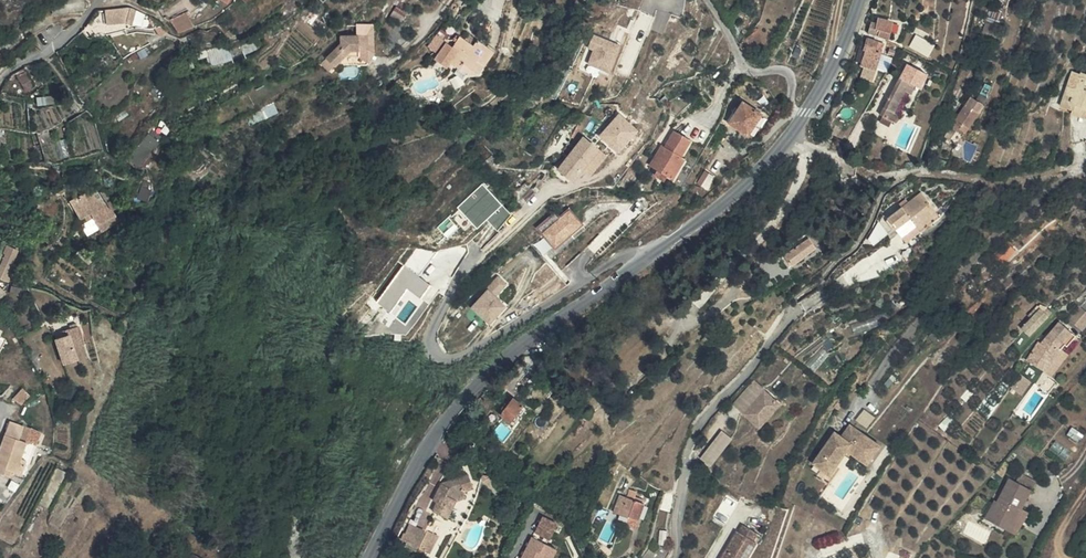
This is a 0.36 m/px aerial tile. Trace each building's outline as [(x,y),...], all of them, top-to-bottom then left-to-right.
[(608,4),(618,10),(625,0),(611,0),(608,4)] [(124,20),(123,8),(102,9),(104,22),(124,20)] [(123,8),(124,20),(129,21),(136,10),(123,8)] [(170,25),(188,11),(188,9),(166,22),(170,25)] [(195,22),(188,11),(170,25),(179,32),(195,22)] [(871,33),(890,38),(895,19),(876,15),(871,33)] [(343,40),(329,55),(337,63),(345,53),(354,53),(368,42),(369,41),(369,31),(343,31),(343,40)] [(440,50),(444,37),(434,34),(430,47),(440,50)] [(613,71),(622,44),(595,34),(589,48),(596,50),(591,63),(613,71)] [(917,34),(911,46),(930,56),(936,44),(917,34)] [(483,67),(495,52),(479,41),(474,46),(461,37),(453,48),(446,42),(435,58),(446,65),(450,61),(456,66),(459,62),(470,68),(474,62),(483,67)] [(876,41),(875,48),(880,49),(884,39),(878,37),(876,41)] [(876,41),(866,38),(863,48),(873,52),(875,48),(876,41)] [(257,49),(252,40),(239,48),(243,56),(257,49)] [(368,46),(369,41),(368,42),(354,53),(364,53),(372,56),(376,50),(368,46)] [(353,54),(337,63),(370,63),(372,56),(364,53),(354,53),(353,54)] [(353,54),(354,53),(345,53),(337,63),(353,54)] [(861,53),(857,64),(860,66),(868,68),(871,57),(861,53)] [(228,61),(225,54),(199,67),(201,73),(210,69),(213,75),(226,68),(223,63),(228,61)] [(337,63),(329,55),(323,61),(329,67),(337,63)] [(868,68),(860,66),(853,81),(867,85),(876,60),(871,57),(868,68)] [(474,62),(470,68),(479,74),(483,67),(474,62)] [(20,74),(28,87),(33,85),(25,71),(20,74)] [(195,81),(191,71),(179,77),(183,86),(195,81)] [(897,75),(890,73),(887,82),(894,85),(897,75)] [(28,87),(20,74),(15,77),(21,91),(28,87)] [(1082,82),(1064,79),(1062,83),(1054,116),(1067,119),(1068,114),(1070,114),(1083,117),(1085,107),(1085,83),(1082,82)] [(901,133),(894,130),(907,97),(896,94),(881,135),(897,140),(901,133)] [(911,100),(907,97),(894,130),(901,133),(911,100)] [(762,114),(744,102),(731,120),(749,133),(762,114)] [(976,106),(958,133),(969,141),(988,113),(976,106)] [(621,113),(602,134),(621,151),(640,130),(621,113)] [(578,130),(584,132),(592,117),(586,114),(578,130)] [(162,143),(150,133),(128,163),(140,173),(162,143)] [(958,133),(956,136),(967,144),(969,141),(958,133)] [(574,179),(600,148),(585,136),(559,167),(574,179)] [(654,186),(659,190),(665,179),(662,176),(667,169),(678,151),(664,142),(653,158),(648,167),(644,165),(637,175),(644,181),(654,186)] [(648,167),(653,158),(649,157),(644,165),(648,167)] [(671,170),(667,169),(662,176),(665,179),(671,170)] [(542,185),(547,178),(534,176),(532,183),(542,185)] [(614,185),(616,186),(623,178),(621,176),(614,185)] [(626,180),(623,178),(616,186),(619,188),(626,180)] [(652,189),(654,186),(644,181),(641,185),(650,191),(652,189)] [(119,219),(111,206),(116,203),(103,182),(72,201),(81,216),(84,215),(88,221),(93,218),(100,230),(119,219)] [(499,228),(512,213),(484,184),(460,207),(479,227),(489,218),(499,228)] [(605,199),(606,199),(616,186),(614,185),(605,199)] [(619,188),(616,186),(606,199),(610,202),(619,188)] [(894,252),(926,226),(911,205),(878,229),(885,240),(894,252)] [(556,213),(540,227),(557,247),(584,224),(571,209),(560,218),(556,213)] [(926,226),(894,252),(898,257),(930,231),(926,226)] [(885,240),(878,229),(873,232),(881,244),(885,240)] [(21,249),(8,244),(0,266),(0,278),(10,281),(21,249)] [(785,276),(807,260),(801,250),(778,267),(785,276)] [(406,264),(379,301),(392,311),(409,287),(422,296),(432,283),(406,264)] [(499,276),(472,306),(491,324),(508,305),(497,296),(508,284),(499,276)] [(1069,317),(1084,331),(1085,329),(1085,310),(1080,305),(1069,317)] [(1044,306),(1021,324),(1029,335),(1052,317),(1044,306)] [(877,316),(853,324),(855,332),(879,324),(877,316)] [(1082,334),(1067,320),(1057,331),(1072,346),(1082,334)] [(74,351),(67,354),(68,358),(79,354),(72,335),(71,336),(74,351)] [(60,340),(67,354),(74,351),(71,336),(60,340)] [(1051,337),(1036,354),(1038,356),(1034,362),(1031,359),(1027,357),(1016,377),(1034,387),(1042,373),(1049,365),(1054,360),(1057,362),(1067,352),(1051,337)] [(54,355),(65,350),(60,340),(50,344),(54,355)] [(1042,373),(1034,387),(1041,391),(1057,371),(1049,365),(1042,373)] [(21,388),(13,398),(23,405),(31,395),(21,388)] [(782,404),(766,390),(746,413),(753,420),(758,414),(766,421),(782,404)] [(507,432),(521,417),(510,408),(497,423),(507,432)] [(758,414),(753,420),(761,427),(766,421),(758,414)] [(521,417),(507,432),(511,435),(524,420),(521,417)] [(20,473),(22,474),(25,465),(29,465),(37,447),(41,437),(26,427),(12,421),(0,451),(0,469),(10,473),(12,469),(20,473)] [(828,465),(836,471),(849,452),(854,455),(870,465),(882,446),(851,425),(842,437),(838,435),(834,441),(831,440),(829,441),(824,449),(814,463),(824,470),(828,465)] [(724,431),(702,457),(713,466),(734,439),(724,431)] [(821,447),(824,449),(829,441),(831,440),(834,441),(838,435),(832,431),(821,447)] [(828,465),(824,470),(833,475),(836,471),(828,465)] [(440,488),(438,493),(443,495),(439,505),(453,510),(456,502),(468,496),(466,489),(475,486),(469,472),(458,477),(443,484),(440,488)] [(1023,484),(1035,486),(1036,478),(1024,476),(1023,484)] [(618,513),(632,518),(633,515),(641,518),(646,504),(643,502),(644,500),(637,497),(640,491),(632,488),(628,497),(620,494),(618,501),(622,503),(626,504),(625,507),(621,506),(618,513)] [(996,541),(1011,519),(1020,500),(1001,489),(988,512),(984,510),(973,529),(996,541)] [(434,503),(439,505),(443,495),(438,493),(434,503)] [(449,518),(453,510),(439,505),(435,513),(449,518)] [(968,521),(974,511),(964,505),(958,516),(968,521)] [(544,515),(537,531),(552,538),(559,523),(544,515)] [(639,526),(641,518),(633,515),(632,518),(630,524),(639,526)] [(996,541),(1000,543),(1007,532),(1011,519),(996,541)] [(1007,532),(1000,543),(1004,546),(1018,522),(1011,519),(1007,532)] [(426,530),(411,522),(404,536),(408,539),(406,543),(416,548),(426,530)] [(720,557),(747,557),(757,542),(753,539),(758,532),(744,524),(740,532),(738,530),(720,557)] [(432,551),(439,535),(430,531),(422,547),(432,551)] [(549,556),(545,553),(549,544),(534,537),(523,557),(548,557),(549,556)] [(1079,547),(1075,557),(1085,557),(1085,551),(1079,547)]
